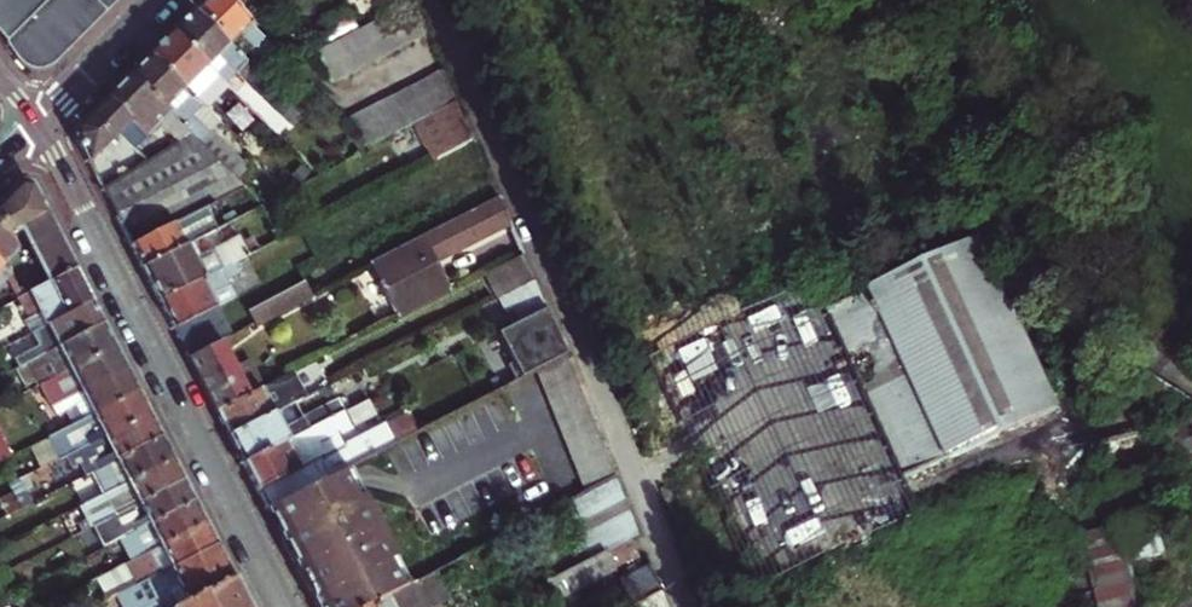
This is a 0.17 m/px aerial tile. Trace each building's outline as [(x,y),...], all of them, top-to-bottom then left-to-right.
[(8,47),(59,0),(0,0),(0,35),(8,47)] [(8,47),(21,62),(27,68),(35,69),(43,68),(50,64),(115,0),(59,0),(8,47)] [(195,7),(229,42),(238,32),(268,61),(281,48),(231,0),(203,0),(195,7)] [(339,81),(354,73),(369,65),(385,57),(401,49),(416,40),(437,30),(425,0),(404,10),(387,18),(371,26),(364,30),(355,34),(339,43),(337,44),(323,52),(339,81)] [(186,17),(172,30),(226,81),(239,69),(286,114),(294,105),(229,42),(195,7),(186,17)] [(326,23),(337,44),(339,43),(355,34),(364,30),(352,9),(326,23)] [(226,81),(172,30),(162,40),(151,51),(206,102),(226,81)] [(129,72),(237,176),(248,164),(210,127),(221,116),(208,104),(206,102),(151,51),(141,60),(129,72)] [(415,85),(400,92),(384,100),(369,108),(351,117),(376,141),(388,135),(402,128),(418,120),(422,118),(433,112),(449,104),(464,96),(452,66),(430,77),(415,85)] [(244,183),(237,176),(129,72),(117,84),(105,96),(144,133),(159,119),(178,138),(101,189),(128,241),(204,202),(244,183)] [(144,133),(105,96),(91,110),(78,123),(75,138),(82,153),(87,162),(120,131),(135,145),(146,134),(144,133)] [(478,131),(464,96),(449,104),(433,112),(422,118),(438,152),(478,131)] [(0,199),(0,256),(3,259),(7,263),(23,255),(16,240),(30,233),(45,262),(25,273),(32,286),(74,263),(32,180),(19,180),(3,196),(0,199)] [(453,283),(441,257),(514,220),(508,206),(501,189),(372,256),(400,311),(453,283)] [(204,202),(128,241),(134,252),(139,263),(193,236),(215,224),(204,202)] [(233,215),(215,224),(193,236),(199,248),(239,227),(233,215)] [(239,227),(199,248),(193,236),(139,263),(151,285),(157,297),(242,253),(260,244),(254,232),(243,236),(239,227)] [(1064,402),(987,238),(867,294),(945,459),(1064,402)] [(525,246),(489,265),(502,291),(536,273),(525,246)] [(186,353),(220,335),(232,329),(218,302),(244,289),(235,272),(248,265),(242,253),(157,297),(165,313),(186,353)] [(0,262),(0,274),(9,265),(7,263),(3,259),(0,262)] [(36,306),(45,323),(92,299),(84,282),(74,263),(32,286),(20,292),(30,310),(36,306)] [(548,302),(536,273),(534,275),(509,288),(502,291),(516,319),(548,302)] [(246,306),(253,318),(311,288),(305,277),(246,306)] [(911,475),(945,459),(867,294),(833,311),(911,475)] [(27,349),(31,357),(103,320),(98,310),(92,299),(45,323),(38,327),(45,339),(27,349)] [(556,324),(548,302),(516,319),(500,328),(515,356),(510,360),(518,374),(536,366),(567,349),(556,324)] [(37,381),(40,380),(114,341),(109,332),(103,320),(31,357),(26,359),(35,377),(37,381)] [(214,408),(248,390),(220,335),(186,353),(193,366),(214,408)] [(120,354),(114,341),(40,380),(52,402),(125,364),(120,354)] [(536,366),(586,487),(616,471),(567,349),(536,366)] [(35,377),(26,359),(16,365),(25,383),(35,377)] [(50,403),(55,412),(70,404),(76,418),(136,386),(131,376),(125,364),(52,402),(50,403)] [(311,391),(297,364),(248,390),(214,408),(221,420),(228,433),(295,398),(311,391)] [(76,418),(44,434),(55,457),(148,408),(142,397),(136,386),(76,418)] [(295,398),(228,433),(236,449),(242,461),(345,407),(338,392),(301,410),(295,398)] [(345,407),(242,461),(255,487),(265,505),(346,463),(396,437),(387,418),(346,439),(342,431),(354,424),(345,407)] [(92,466),(160,430),(154,420),(148,408),(55,457),(60,465),(73,458),(81,472),(92,466)] [(387,418),(396,437),(417,426),(407,408),(387,418)] [(160,430),(92,466),(104,488),(172,453),(167,445),(160,430)] [(8,453),(0,438),(0,458),(8,453)] [(81,500),(92,523),(97,521),(183,476),(178,466),(172,453),(104,488),(81,500)] [(346,463),(265,505),(310,592),(318,606),(361,606),(408,582),(346,463)] [(586,487),(563,499),(587,553),(631,531),(639,526),(616,471),(586,487)] [(183,476),(97,521),(107,542),(122,534),(194,497),(189,489),(183,476)] [(17,477),(5,483),(9,490),(17,506),(28,500),(17,477)] [(17,506),(9,490),(0,494),(0,507),(4,513),(17,506)] [(200,510),(194,497),(122,534),(133,554),(205,518),(200,510)] [(1098,606),(1140,606),(1128,564),(1166,555),(1156,516),(1078,534),(1088,572),(1098,606)] [(209,528),(205,518),(133,554),(104,569),(109,580),(101,584),(106,595),(121,587),(170,562),(215,540),(209,528)] [(639,546),(631,531),(587,553),(544,576),(551,591),(614,558),(639,546)] [(234,575),(224,558),(215,540),(170,562),(121,587),(131,606),(171,606),(234,575)] [(614,558),(551,591),(554,596),(617,563),(614,558)] [(635,598),(663,584),(652,558),(622,573),(635,598)] [(439,565),(408,582),(361,606),(442,606),(457,599),(439,565)] [(244,595),(234,575),(171,606),(250,606),(244,595)] [(663,584),(635,598),(620,606),(621,606),(672,606),(663,584)]
